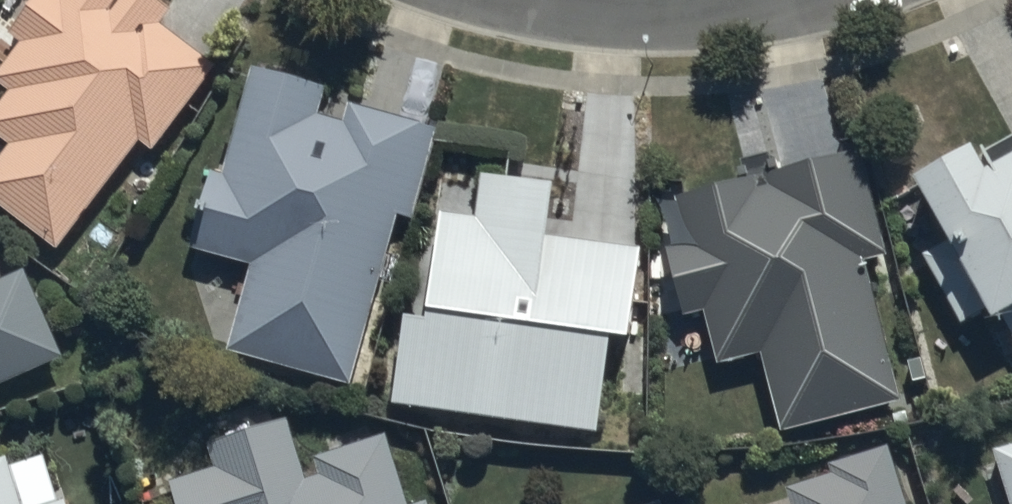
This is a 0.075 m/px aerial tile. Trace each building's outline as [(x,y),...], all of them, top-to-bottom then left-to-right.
[(60,246),(214,56),(145,0),(44,0),(0,54),(0,75),(13,85),(0,101),(0,136),(11,145),(0,159),(0,207),(55,251),(60,246)] [(348,387),(350,380),(428,123),(252,70),(199,245),(252,261),(225,350),(348,387)] [(1011,330),(1011,130),(920,181),(954,242),(925,259),(965,329),(1000,309),(1011,330)] [(780,427),(897,398),(862,256),(884,251),(858,148),(675,193),(687,241),(666,247),(682,312),(703,307),(716,360),(761,350),(780,427)] [(399,403),(597,432),(611,334),(632,337),(645,247),(550,233),(557,185),(482,174),(476,218),(426,211),(399,403)] [(64,355),(30,265),(0,276),(0,379),(64,355)] [(400,432),(305,455),(292,418),(210,438),(219,463),(173,481),(182,503),(425,503),(400,432)] [(990,442),(1008,503),(1011,503),(1011,436),(990,442)] [(900,441),(785,474),(793,503),(920,503),(900,441)] [(43,443),(0,456),(0,503),(62,503),(43,443)]
